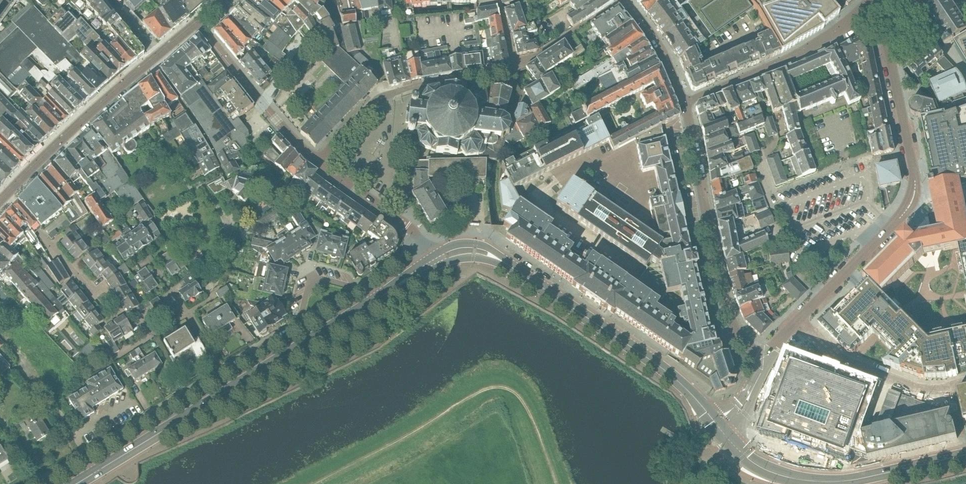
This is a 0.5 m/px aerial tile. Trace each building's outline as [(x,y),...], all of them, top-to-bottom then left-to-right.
[(17,0),(0,0),(0,23),(17,0)] [(75,6),(80,12),(85,6),(84,4),(86,2),(91,8),(98,0),(80,0),(75,6)] [(83,15),(88,21),(94,16),(92,14),(94,12),(99,18),(109,8),(108,7),(108,4),(106,2),(104,2),(102,0),(98,0),(91,8),(83,15)] [(133,13),(145,1),(147,4),(149,4),(151,2),(150,0),(129,0),(127,2),(125,4),(133,13)] [(151,2),(158,10),(171,30),(189,15),(180,0),(150,0),(151,2)] [(189,15),(199,6),(207,0),(180,0),(189,15)] [(283,19),(280,15),(265,0),(247,0),(246,1),(270,22),(278,28),(291,40),(297,33),(283,19)] [(280,15),(283,19),(297,33),(299,31),(299,32),(301,34),(305,39),(308,42),(308,43),(312,41),(315,39),(311,32),(290,10),(281,0),(265,0),(280,15)] [(290,10),(311,32),(315,39),(315,38),(315,39),(320,37),(323,36),(318,27),(315,19),(313,18),(298,4),(296,2),(294,0),(281,0),(290,10)] [(296,2),(298,4),(313,18),(315,19),(318,27),(323,36),(328,51),(339,47),(338,46),(336,40),(332,29),(335,28),(335,27),(338,25),(337,23),(336,21),(332,23),(331,23),(330,23),(328,20),(321,11),(317,7),(307,0),(294,0),(296,2)] [(358,11),(361,10),(362,11),(370,9),(370,8),(368,0),(354,0),(358,11)] [(370,8),(377,7),(377,0),(368,0),(370,8)] [(377,7),(377,8),(378,8),(379,12),(380,18),(392,16),(392,11),(391,8),(390,0),(377,0),(377,7)] [(613,1),(613,0),(574,0),(569,3),(576,12),(567,18),(573,28),(586,19),(613,1)] [(640,4),(647,13),(663,0),(645,0),(640,4)] [(680,8),(688,3),(688,2),(691,0),(663,0),(647,13),(660,30),(664,37),(673,50),(679,60),(695,48),(697,47),(705,42),(705,41),(704,41),(703,41),(693,26),(690,22),(680,8)] [(745,0),(691,0),(688,2),(688,3),(697,17),(690,22),(693,26),(700,21),(711,37),(751,8),(745,0)] [(753,7),(769,33),(780,53),(795,45),(823,28),(823,27),(839,14),(827,0),(791,0),(787,1),(786,0),(749,0),(753,7)] [(941,42),(942,43),(943,42),(945,46),(949,43),(965,31),(965,24),(950,0),(907,0),(914,9),(915,9),(918,13),(925,8),(934,22),(933,23),(933,24),(934,25),(934,26),(935,26),(936,26),(937,26),(945,39),(942,41),(941,42)] [(235,12),(240,17),(257,34),(259,35),(270,22),(246,1),(240,7),(238,7),(235,10),(235,12)] [(31,2),(24,9),(27,11),(33,5),(31,2)] [(69,4),(63,9),(67,14),(67,17),(66,18),(73,26),(86,40),(93,47),(97,43),(101,40),(81,19),(79,21),(77,19),(76,18),(81,14),(76,9),(75,10),(69,4)] [(5,79),(20,65),(26,58),(32,53),(37,47),(56,67),(65,60),(82,76),(81,77),(83,79),(96,92),(107,83),(97,73),(94,76),(88,70),(92,67),(80,55),(68,42),(47,21),(48,20),(45,18),(33,5),(27,11),(20,17),(14,24),(18,28),(11,34),(4,40),(0,44),(0,74),(5,79)] [(477,21),(482,21),(488,20),(500,17),(497,6),(483,8),(476,8),(477,10),(479,16),(474,17),(475,22),(477,21)] [(520,13),(521,12),(519,6),(504,10),(509,24),(522,18),(520,13)] [(590,24),(601,41),(630,22),(618,6),(590,24)] [(48,20),(47,21),(68,42),(69,43),(76,36),(85,46),(78,53),(80,55),(92,67),(97,73),(107,83),(117,73),(96,51),(93,47),(86,40),(73,26),(66,18),(67,17),(67,14),(63,9),(61,8),(57,11),(53,16),(48,20)] [(99,18),(91,25),(96,31),(102,26),(100,23),(102,21),(107,27),(108,26),(116,17),(116,16),(116,14),(114,12),(112,12),(109,8),(99,18)] [(24,9),(18,15),(20,17),(27,11),(24,9)] [(143,23),(158,42),(171,30),(158,10),(143,23)] [(356,22),(355,12),(355,11),(340,14),(342,24),(356,22)] [(235,12),(230,18),(235,23),(251,40),(252,41),(257,44),(262,38),(259,35),(257,34),(240,17),(235,12)] [(512,34),(514,33),(523,29),(530,26),(529,24),(525,26),(521,12),(520,13),(522,18),(509,24),(512,33),(512,34)] [(530,14),(526,17),(529,24),(530,26),(533,25),(537,22),(536,19),(533,20),(530,14)] [(11,21),(14,24),(20,17),(18,15),(11,21)] [(116,17),(108,26),(120,40),(129,32),(116,17)] [(502,27),(500,17),(488,20),(482,21),(484,30),(502,27)] [(229,18),(222,25),(242,49),(244,48),(252,41),(229,18)] [(607,52),(611,58),(642,38),(630,22),(601,41),(593,46),(598,54),(603,50),(605,53),(607,52)] [(14,24),(7,30),(11,34),(18,28),(14,24)] [(222,25),(214,32),(236,57),(242,51),(241,50),(242,49),(222,25)] [(338,40),(336,40),(338,46),(361,68),(367,61),(359,54),(358,50),(360,49),(354,25),(341,28),(343,34),(337,36),(338,40)] [(523,29),(514,33),(512,34),(515,44),(528,39),(527,34),(537,32),(533,25),(530,26),(523,29)] [(503,36),(502,27),(484,30),(485,39),(503,36)] [(278,28),(267,41),(268,42),(282,52),(291,40),(278,28)] [(7,30),(0,36),(4,40),(11,34),(7,30)] [(144,50),(129,32),(120,40),(136,59),(143,54),(144,50)] [(780,53),(769,33),(756,39),(758,42),(765,60),(780,53)] [(198,35),(189,43),(201,58),(202,57),(204,60),(207,58),(205,55),(211,51),(206,45),(206,44),(204,41),(198,35)] [(315,39),(318,45),(322,53),(323,53),(328,51),(323,36),(315,39)] [(505,45),(503,36),(485,39),(486,49),(488,48),(505,45)] [(859,36),(850,41),(860,60),(864,58),(865,62),(874,60),(871,49),(859,36)] [(127,66),(135,60),(118,40),(114,43),(109,37),(104,41),(127,66)] [(611,58),(568,84),(573,92),(598,77),(599,79),(616,69),(622,65),(648,46),(642,38),(611,58)] [(955,44),(965,63),(965,38),(955,44)] [(530,52),(536,50),(538,49),(536,41),(529,43),(528,39),(515,44),(517,54),(530,52)] [(568,39),(563,42),(571,53),(575,50),(568,39)] [(102,45),(96,51),(117,73),(126,67),(104,44),(102,41),(101,40),(97,43),(98,44),(100,43),(102,45)] [(542,40),(536,41),(538,49),(544,46),(542,40)] [(267,41),(262,48),(268,52),(278,60),(281,62),(285,55),(282,53),(282,52),(268,42),(267,41)] [(848,66),(859,61),(860,60),(850,41),(838,47),(848,66)] [(536,60),(545,73),(547,76),(548,77),(551,75),(553,74),(551,70),(571,56),(574,60),(584,53),(578,42),(575,44),(577,48),(575,50),(571,53),(563,42),(536,60)] [(734,73),(760,62),(765,60),(758,42),(752,45),(743,49),(743,48),(729,54),(727,56),(734,73)] [(189,43),(179,51),(196,72),(200,78),(204,83),(214,75),(212,72),(209,75),(204,68),(207,66),(205,63),(201,58),(189,43)] [(505,45),(488,48),(490,58),(507,55),(505,45)] [(911,68),(911,69),(919,78),(924,74),(938,62),(944,57),(936,47),(937,47),(936,45),(932,49),(914,64),(914,65),(911,68)] [(377,83),(361,68),(338,46),(339,47),(328,51),(323,53),(330,69),(341,79),(342,78),(347,84),(300,132),(315,147),(377,83)] [(626,72),(655,57),(648,46),(622,65),(626,72)] [(782,109),(797,102),(795,97),(789,80),(801,76),(816,69),(825,66),(830,63),(841,57),(835,46),(825,53),(824,51),(817,54),(818,56),(800,63),(790,67),(790,65),(784,68),(785,70),(761,78),(765,91),(772,112),(782,109)] [(76,86),(77,85),(56,67),(37,47),(32,53),(49,70),(59,79),(83,104),(89,99),(76,86)] [(695,48),(679,60),(684,71),(685,74),(691,89),(695,91),(704,87),(696,70),(701,67),(699,62),(701,61),(695,48)] [(436,61),(434,61),(437,76),(452,73),(449,58),(448,58),(441,59),(439,50),(434,51),(436,61)] [(160,69),(179,95),(200,78),(196,72),(179,51),(160,69)] [(404,58),(403,58),(404,58),(410,81),(409,81),(411,81),(422,79),(420,64),(418,51),(403,54),(404,58)] [(470,51),(460,52),(460,56),(462,72),(473,70),(471,55),(470,51)] [(251,54),(240,63),(247,71),(260,60),(253,52),(251,54)] [(428,62),(420,64),(422,79),(437,76),(434,61),(432,52),(428,53),(426,53),(428,62)] [(481,53),(471,55),(473,70),(483,69),(481,53)] [(508,65),(507,55),(490,58),(488,58),(490,68),(495,68),(508,65)] [(458,72),(462,72),(460,56),(455,56),(453,56),(448,57),(448,58),(449,58),(452,73),(455,72),(458,72)] [(715,82),(734,73),(727,56),(721,58),(707,64),(707,65),(701,67),(696,70),(704,87),(706,86),(715,82)] [(272,57),(266,67),(267,68),(276,73),(281,63),(282,63),(281,63),(280,62),(281,62),(278,60),(272,57)] [(622,65),(616,69),(599,79),(606,94),(627,83),(660,65),(655,57),(626,72),(622,65)] [(800,95),(795,97),(797,102),(801,112),(806,110),(812,107),(816,105),(821,104),(823,103),(830,100),(830,102),(832,103),(835,102),(835,100),(834,98),(835,98),(838,97),(844,94),(848,104),(850,104),(852,103),(856,101),(859,100),(860,99),(855,88),(850,76),(849,74),(850,74),(848,71),(841,57),(830,63),(825,66),(834,81),(832,82),(829,83),(825,85),(822,86),(819,87),(816,88),(806,92),(803,94),(800,95)] [(909,107),(909,108),(909,109),(909,110),(910,110),(910,111),(910,112),(911,112),(911,113),(912,113),(913,114),(914,115),(915,115),(921,117),(922,119),(937,116),(937,114),(946,113),(948,117),(965,110),(965,99),(963,94),(965,92),(965,85),(965,83),(962,77),(957,70),(945,57),(938,62),(939,62),(938,64),(944,71),(939,75),(941,77),(930,82),(929,82),(933,91),(935,94),(935,96),(938,102),(939,103),(937,104),(937,103),(937,102),(933,102),(934,101),(934,100),(930,99),(930,100),(930,101),(926,100),(920,98),(919,98),(918,98),(917,98),(916,98),(915,98),(914,99),(913,99),(912,100),(911,101),(910,102),(910,103),(910,104),(909,104),(909,105),(909,106),(909,107)] [(51,87),(54,90),(75,111),(83,104),(59,79),(49,70),(48,72),(47,72),(46,71),(45,71),(44,71),(43,71),(42,71),(41,72),(40,72),(34,67),(26,58),(20,65),(29,73),(31,75),(38,82),(43,77),(52,86),(51,87)] [(388,62),(383,63),(387,81),(389,87),(400,84),(400,83),(404,83),(409,81),(410,81),(404,58),(403,58),(397,59),(396,60),(391,61),(388,62)] [(96,92),(83,79),(81,77),(82,76),(65,60),(56,67),(77,85),(76,86),(89,99),(96,92)] [(247,71),(254,79),(256,77),(256,78),(266,69),(267,68),(266,67),(260,60),(247,71)] [(545,73),(536,60),(529,64),(526,67),(528,70),(527,74),(534,84),(547,76),(545,73)] [(878,83),(876,72),(874,60),(865,62),(866,64),(858,66),(859,72),(863,71),(866,85),(878,83)] [(214,75),(223,67),(220,63),(211,71),(212,72),(214,75)] [(292,64),(288,68),(293,73),(298,69),(292,64)] [(42,100),(33,90),(25,82),(31,75),(29,73),(20,65),(5,79),(16,91),(30,106),(33,108),(34,108),(36,110),(55,130),(63,123),(43,103),(43,101),(42,100)] [(676,104),(667,83),(660,65),(627,83),(606,94),(591,102),(582,106),(581,106),(582,109),(567,117),(571,125),(651,86),(652,90),(641,96),(648,110),(653,107),(657,115),(609,140),(614,149),(635,138),(661,125),(680,116),(676,104)] [(271,74),(266,69),(256,78),(256,77),(254,79),(260,86),(266,81),(266,80),(267,79),(266,77),(271,74)] [(285,75),(289,78),(293,74),(289,70),(285,75)] [(165,108),(178,100),(159,73),(150,79),(164,101),(164,105),(165,108)] [(214,97),(234,81),(232,79),(227,73),(207,88),(214,97)] [(6,101),(9,98),(16,91),(5,79),(0,74),(0,94),(6,101)] [(535,107),(539,104),(559,90),(551,75),(548,77),(547,76),(534,84),(524,90),(533,105),(533,106),(534,105),(535,107)] [(69,117),(75,111),(54,90),(51,87),(52,86),(43,77),(38,82),(39,83),(47,91),(46,93),(49,96),(69,117)] [(226,150),(227,149),(230,155),(239,153),(241,152),(248,149),(244,135),(230,117),(227,113),(223,109),(217,101),(214,97),(207,88),(204,83),(200,78),(179,95),(196,117),(209,139),(217,155),(226,150)] [(761,78),(748,83),(753,95),(755,99),(757,103),(763,101),(760,93),(765,91),(761,78)] [(154,125),(157,129),(158,128),(163,136),(168,133),(161,121),(170,116),(169,115),(168,112),(165,108),(164,105),(164,101),(150,79),(138,88),(153,113),(145,119),(150,127),(154,125)] [(214,97),(217,101),(223,96),(226,100),(240,89),(234,81),(214,97)] [(43,101),(43,103),(63,123),(69,117),(49,96),(46,93),(47,91),(39,83),(33,90),(42,100),(43,101)] [(732,89),(738,105),(741,112),(757,105),(757,103),(755,99),(753,95),(748,83),(732,89)] [(867,108),(867,109),(883,105),(878,83),(866,85),(862,86),(863,92),(867,91),(870,108),(867,108)] [(513,120),(502,116),(484,108),(489,97),(488,96),(487,95),(486,95),(486,93),(474,88),(469,92),(467,91),(465,90),(465,89),(463,88),(463,89),(460,88),(460,86),(449,85),(449,87),(446,87),(446,86),(444,86),(444,87),(441,87),(439,87),(438,87),(426,89),(426,90),(423,90),(421,91),(419,94),(420,96),(421,98),(421,99),(418,99),(417,99),(417,100),(416,99),(413,99),(411,100),(411,103),(412,104),(410,104),(410,106),(410,107),(407,107),(405,123),(408,123),(408,124),(408,126),(410,127),(408,127),(408,130),(410,132),(413,132),(414,131),(414,133),(416,133),(417,135),(416,136),(417,142),(418,142),(419,145),(429,150),(430,149),(433,150),(435,150),(435,151),(438,152),(443,152),(443,154),(449,155),(449,153),(454,154),(457,154),(457,153),(458,154),(459,153),(460,153),(461,153),(461,152),(463,157),(477,156),(479,157),(483,158),(483,159),(486,159),(486,158),(499,160),(504,141),(507,144),(509,146),(523,139),(523,138),(513,120)] [(489,97),(484,108),(502,116),(507,106),(512,90),(511,90),(504,89),(491,86),(489,97)] [(91,128),(92,128),(112,154),(123,146),(123,149),(127,154),(131,153),(135,151),(136,149),(137,146),(133,141),(131,141),(150,127),(145,119),(153,113),(138,88),(122,101),(106,115),(91,128)] [(247,97),(240,89),(226,100),(229,104),(223,109),(227,113),(247,97)] [(736,105),(730,90),(721,94),(726,105),(730,112),(735,110),(738,120),(735,122),(735,124),(739,123),(745,121),(741,112),(738,105),(736,105)] [(6,101),(0,94),(0,116),(3,120),(33,150),(41,143),(15,117),(18,113),(6,101)] [(587,94),(578,98),(582,106),(591,102),(587,94)] [(721,94),(712,98),(718,112),(719,115),(720,116),(724,114),(721,108),(726,105),(721,94)] [(227,113),(230,117),(236,112),(239,117),(253,105),(247,97),(227,113)] [(41,143),(47,138),(23,112),(9,98),(6,101),(18,113),(15,117),(41,143)] [(712,98),(702,102),(707,112),(710,111),(711,114),(718,112),(712,98)] [(698,104),(696,108),(698,117),(705,114),(704,113),(707,112),(702,102),(698,104)] [(796,114),(801,112),(797,102),(782,109),(789,134),(799,131),(800,131),(796,114)] [(550,123),(539,104),(535,107),(534,105),(533,106),(533,105),(527,108),(530,114),(531,114),(540,128),(550,123)] [(745,121),(739,123),(735,124),(736,125),(739,134),(764,126),(762,120),(760,115),(761,115),(757,105),(741,112),(745,121)] [(887,127),(883,105),(867,109),(867,108),(862,109),(863,115),(871,113),(875,130),(887,127)] [(30,106),(23,112),(47,138),(55,130),(36,110),(34,108),(33,108),(30,106)] [(515,123),(530,114),(527,108),(518,106),(517,110),(515,116),(513,120),(514,120),(514,121),(515,123)] [(921,119),(933,175),(930,176),(931,182),(958,177),(960,183),(965,181),(965,110),(946,117),(945,114),(937,116),(921,119)] [(698,117),(702,128),(714,123),(712,118),(719,115),(718,112),(711,114),(710,111),(707,112),(704,113),(705,114),(698,117)] [(175,118),(172,120),(177,128),(180,134),(195,125),(186,112),(175,118)] [(531,114),(530,114),(515,123),(523,138),(540,128),(531,114)] [(771,117),(762,120),(764,126),(768,137),(777,134),(771,117)] [(500,168),(499,184),(502,206),(502,207),(511,210),(518,204),(511,190),(525,183),(543,174),(548,171),(561,165),(588,151),(595,147),(598,145),(609,140),(607,135),(599,121),(597,118),(532,151),(500,167),(500,168)] [(33,150),(3,120),(0,122),(0,136),(25,159),(33,150)] [(724,120),(714,123),(702,128),(704,138),(723,131),(723,130),(728,128),(724,120)] [(195,125),(180,134),(181,135),(190,150),(197,145),(200,151),(208,146),(195,125)] [(565,190),(555,205),(645,267),(650,260),(657,264),(659,264),(665,262),(664,255),(678,252),(689,249),(688,243),(687,238),(685,232),(684,228),(683,223),(682,219),(683,219),(682,214),(681,209),(680,203),(679,198),(678,195),(677,195),(677,194),(676,190),(670,164),(669,160),(668,156),(666,150),(665,145),(664,140),(664,139),(663,135),(661,125),(635,138),(637,147),(642,171),(654,168),(661,199),(647,202),(651,217),(656,241),(605,205),(571,182),(565,190)] [(739,134),(736,125),(728,128),(731,138),(739,135),(739,134)] [(888,127),(887,127),(875,130),(867,132),(872,155),(893,151),(888,127)] [(130,180),(112,154),(92,128),(67,151),(87,180),(89,178),(94,185),(96,184),(98,186),(102,183),(110,195),(116,191),(128,208),(143,198),(130,180)] [(177,128),(168,133),(163,136),(167,143),(181,135),(180,134),(177,128)] [(727,141),(723,131),(704,138),(705,147),(706,149),(706,150),(728,142),(727,141)] [(786,136),(794,156),(806,151),(799,131),(789,134),(786,136)] [(742,137),(745,145),(746,145),(749,154),(759,150),(753,133),(742,137)] [(290,146),(279,135),(272,141),(283,154),(290,146)] [(20,165),(25,159),(0,136),(0,147),(20,165)] [(706,150),(708,160),(723,155),(731,152),(731,151),(733,150),(730,141),(728,142),(706,150)] [(198,164),(199,164),(213,156),(208,146),(200,151),(197,145),(190,150),(198,164)] [(263,155),(275,164),(285,173),(299,157),(290,146),(283,154),(284,155),(281,158),(271,147),(263,155)] [(20,165),(0,147),(0,161),(13,172),(20,165)] [(226,150),(217,155),(224,168),(228,175),(239,170),(234,161),(243,156),(241,152),(239,153),(230,155),(227,149),(226,150)] [(790,158),(797,176),(797,177),(815,171),(808,150),(806,151),(794,156),(790,158)] [(67,151),(54,165),(76,194),(77,195),(79,193),(73,184),(81,178),(94,197),(99,204),(101,202),(110,195),(102,183),(98,186),(96,184),(94,185),(89,178),(87,180),(67,151)] [(723,155),(708,160),(710,173),(748,157),(747,154),(744,156),(742,152),(732,156),(733,158),(730,160),(725,162),(723,155)] [(766,158),(768,165),(780,161),(777,154),(766,158)] [(219,167),(213,156),(199,164),(204,175),(219,167)] [(288,177),(290,174),(294,178),(306,165),(299,157),(285,173),(288,177)] [(486,179),(486,159),(483,159),(436,160),(436,157),(426,157),(427,160),(415,161),(415,170),(414,170),(413,188),(416,188),(416,180),(428,180),(428,178),(432,178),(433,180),(462,179),(463,186),(473,186),(473,179),(486,179)] [(748,157),(710,173),(711,183),(734,175),(736,178),(743,176),(741,172),(753,168),(748,157)] [(2,184),(13,172),(0,161),(0,183),(2,184)] [(771,172),(782,168),(780,161),(768,165),(771,172)] [(899,183),(895,163),(875,168),(879,188),(899,183)] [(46,172),(37,181),(60,211),(61,210),(68,220),(71,223),(88,213),(77,195),(76,194),(54,165),(46,172)] [(316,172),(306,165),(294,178),(288,187),(299,194),(303,188),(314,175),(316,172)] [(773,179),(784,174),(782,168),(771,172),(773,179)] [(250,184),(252,176),(238,173),(238,176),(226,182),(223,177),(207,185),(215,195),(226,189),(233,192),(233,193),(238,195),(237,198),(245,202),(250,184)] [(261,181),(260,187),(270,195),(279,183),(267,174),(266,175),(261,181)] [(736,178),(734,175),(711,183),(714,199),(740,189),(740,188),(757,181),(755,174),(740,179),(742,184),(731,189),(728,181),(736,178)] [(787,181),(787,180),(784,174),(773,179),(776,185),(787,181)] [(314,175),(303,188),(299,194),(302,196),(306,190),(314,196),(324,182),(323,182),(323,180),(321,178),(319,178),(314,175)] [(863,276),(864,277),(868,281),(882,295),(917,260),(918,260),(922,256),(924,254),(944,250),(953,249),(958,247),(965,246),(965,213),(960,183),(958,177),(931,182),(930,183),(936,211),(940,231),(911,237),(907,233),(906,232),(901,237),(863,276)] [(428,183),(428,180),(416,180),(416,188),(413,188),(413,192),(412,193),(430,223),(448,212),(429,182),(428,183)] [(41,227),(60,211),(37,181),(18,201),(19,201),(32,215),(41,227)] [(714,199),(715,212),(739,204),(737,196),(748,192),(751,200),(757,198),(763,196),(757,181),(740,188),(740,189),(714,199)] [(325,183),(324,182),(314,196),(320,200),(314,209),(319,212),(334,189),(330,186),(330,184),(327,183),(325,183)] [(335,211),(345,197),(344,197),(344,195),(342,193),(340,193),(334,189),(319,212),(321,213),(325,208),(326,209),(328,206),(335,211)] [(768,207),(763,196),(757,198),(761,209),(768,207)] [(94,197),(85,202),(91,212),(103,205),(101,202),(99,204),(94,197)] [(345,197),(335,211),(343,216),(339,222),(338,221),(336,224),(340,227),(355,204),(351,201),(351,199),(348,198),(346,198),(345,197)] [(12,207),(29,226),(35,234),(38,231),(42,228),(41,227),(32,215),(19,201),(15,205),(12,207)] [(138,205),(135,208),(139,214),(146,225),(141,228),(150,242),(151,242),(150,242),(159,236),(152,225),(154,223),(151,219),(152,218),(146,209),(147,209),(143,202),(138,205)] [(356,226),(366,212),(365,210),(363,208),(361,208),(355,204),(340,227),(344,229),(346,227),(344,226),(348,220),(356,226)] [(509,217),(503,225),(504,225),(511,230),(506,237),(573,283),(572,285),(581,291),(581,292),(582,292),(584,294),(600,305),(603,307),(604,308),(604,307),(614,314),(615,312),(670,351),(681,358),(687,350),(691,349),(685,345),(688,339),(686,340),(669,328),(672,324),(669,322),(670,320),(653,309),(657,303),(649,297),(633,286),(589,256),(587,260),(562,243),(565,239),(548,228),(550,225),(548,224),(518,204),(511,210),(508,216),(509,217)] [(739,204),(715,212),(718,225),(732,220),(737,219),(742,218),(738,205),(739,204)] [(91,212),(103,230),(114,222),(103,205),(91,212)] [(28,244),(37,237),(35,234),(29,226),(12,207),(6,215),(26,240),(28,244)] [(312,235),(316,236),(316,233),(309,222),(300,217),(295,209),(288,213),(300,231),(295,234),(292,229),(288,232),(300,252),(305,249),(305,250),(307,251),(310,249),(310,247),(310,246),(311,246),(308,242),(314,238),(312,235)] [(774,222),(769,210),(755,216),(760,228),(774,222)] [(370,213),(368,213),(366,212),(356,226),(364,231),(361,236),(364,238),(367,233),(377,220),(372,216),(372,215),(370,213)] [(0,221),(0,224),(17,242),(19,244),(20,245),(26,240),(6,215),(0,221)] [(264,217),(258,221),(268,229),(270,227),(268,223),(264,217)] [(383,258),(391,253),(393,252),(394,250),(395,249),(396,247),(397,245),(397,242),(397,240),(397,238),(396,236),(395,234),(393,232),(392,230),(383,224),(383,223),(383,222),(383,221),(383,220),(382,219),(381,219),(380,219),(379,219),(378,220),(377,220),(367,233),(378,241),(374,243),(383,258)] [(71,223),(68,220),(61,225),(64,228),(71,223)] [(732,220),(718,225),(725,260),(746,252),(768,243),(764,231),(736,242),(732,220)] [(255,222),(254,227),(269,231),(270,230),(268,229),(258,221),(257,221),(255,222)] [(316,233),(316,236),(320,237),(321,232),(322,232),(320,229),(309,222),(316,233)] [(17,242),(0,224),(0,239),(13,251),(19,244),(17,242)] [(61,243),(68,251),(82,240),(75,232),(78,230),(74,225),(64,232),(68,237),(61,243)] [(150,242),(141,228),(140,226),(138,228),(137,227),(131,231),(142,248),(145,246),(150,242)] [(123,235),(121,236),(133,254),(138,250),(138,251),(142,248),(131,231),(129,229),(122,234),(123,235)] [(51,239),(58,233),(55,230),(48,235),(51,239)] [(286,230),(276,236),(279,239),(278,240),(279,242),(290,259),(295,256),(297,257),(300,255),(300,253),(300,252),(288,232),(286,230)] [(328,255),(329,255),(335,234),(327,232),(327,233),(322,232),(321,232),(320,237),(316,252),(322,254),(324,255),(327,256),(328,255)] [(345,249),(348,238),(349,233),(347,232),(345,236),(346,236),(343,238),(341,236),(335,234),(329,255),(330,256),(331,257),(334,258),(336,257),(342,259),(345,249)] [(100,240),(104,244),(109,240),(106,235),(100,240)] [(119,243),(116,240),(112,242),(111,243),(112,246),(114,245),(124,260),(133,254),(121,236),(119,238),(121,242),(119,243)] [(354,243),(348,238),(345,249),(354,243)] [(13,251),(0,239),(0,257),(12,268),(5,275),(7,277),(47,322),(49,321),(63,308),(62,306),(57,300),(49,291),(54,286),(52,283),(46,288),(44,285),(41,282),(39,279),(36,276),(33,272),(27,265),(24,262),(18,256),(13,251)] [(251,246),(252,246),(262,248),(263,246),(265,247),(275,263),(281,259),(284,263),(285,262),(285,263),(287,264),(289,262),(290,260),(289,259),(290,259),(279,242),(273,246),(272,244),(252,239),(251,246)] [(83,253),(85,255),(87,257),(87,258),(95,251),(91,246),(88,249),(82,240),(68,251),(75,260),(83,253)] [(360,244),(358,245),(370,264),(371,264),(372,267),(373,267),(374,266),(375,266),(374,265),(373,263),(375,262),(376,263),(383,258),(374,243),(373,244),(372,242),(366,246),(365,245),(362,247),(360,244)] [(369,265),(370,264),(358,245),(353,249),(355,251),(347,256),(359,273),(359,274),(360,275),(361,275),(362,275),(363,274),(364,273),(364,272),(364,271),(363,271),(363,270),(369,266),(369,265)] [(252,246),(251,249),(253,249),(255,250),(258,252),(261,254),(259,262),(263,263),(263,265),(259,264),(256,277),(284,284),(284,282),(286,281),(286,278),(285,277),(287,271),(270,267),(270,265),(271,260),(268,255),(266,252),(262,248),(252,246)] [(788,248),(781,249),(783,262),(789,261),(788,248)] [(97,249),(95,251),(87,258),(87,257),(83,260),(90,269),(104,258),(97,249)] [(165,265),(164,265),(167,269),(172,275),(179,271),(179,270),(184,266),(173,250),(167,254),(160,258),(165,265)] [(768,250),(770,264),(777,263),(775,250),(768,250)] [(643,271),(635,284),(660,301),(665,294),(664,293),(680,289),(685,309),(675,311),(678,322),(680,321),(681,325),(685,324),(689,339),(688,339),(685,345),(691,349),(705,346),(714,344),(711,335),(711,333),(709,334),(708,329),(707,325),(706,320),(705,315),(704,310),(703,305),(702,300),(701,295),(701,294),(700,294),(699,290),(698,285),(697,280),(696,276),(695,270),(694,266),(696,265),(695,260),(693,255),(691,255),(679,258),(678,252),(664,255),(665,262),(659,264),(663,278),(656,279),(643,271)] [(748,258),(746,252),(725,260),(729,274),(742,270),(746,270),(743,259),(748,258)] [(3,282),(7,277),(5,275),(12,268),(0,257),(0,279),(3,282)] [(70,278),(58,258),(48,266),(60,285),(70,278)] [(110,267),(104,258),(90,269),(97,278),(104,272),(108,277),(117,269),(113,264),(110,267)] [(41,260),(38,262),(39,262),(42,267),(44,270),(48,267),(42,259),(41,260)] [(105,279),(114,292),(126,285),(120,276),(130,270),(125,263),(117,269),(108,277),(105,279)] [(42,271),(39,267),(33,272),(36,276),(42,271)] [(149,276),(145,269),(138,274),(134,277),(145,294),(150,290),(150,291),(157,286),(152,279),(150,275),(149,276)] [(735,296),(748,291),(748,290),(754,288),(750,273),(743,274),(742,270),(729,274),(734,296),(735,296)] [(179,292),(180,293),(185,300),(194,295),(195,296),(201,292),(195,284),(196,283),(190,274),(183,279),(186,284),(181,287),(183,290),(179,292)] [(252,290),(263,293),(270,294),(273,295),(274,295),(281,297),(282,290),(284,289),(285,286),(283,284),(284,284),(259,278),(256,277),(254,285),(249,284),(245,300),(248,301),(249,301),(252,290)] [(782,285),(790,293),(799,284),(792,277),(782,285)] [(819,323),(846,350),(852,352),(873,332),(876,335),(894,353),(888,360),(886,362),(884,364),(886,365),(893,367),(894,368),(899,370),(919,378),(925,379),(947,378),(958,374),(958,371),(965,369),(965,331),(961,332),(938,337),(927,339),(914,326),(902,315),(900,312),(897,309),(882,295),(876,289),(869,282),(868,281),(835,314),(831,311),(819,323)] [(72,282),(61,291),(64,295),(57,300),(62,306),(69,301),(80,292),(72,282)] [(748,291),(735,296),(739,308),(762,299),(764,298),(769,296),(765,284),(757,287),(754,288),(748,290),(748,291)] [(806,291),(799,284),(790,293),(797,300),(806,291)] [(114,292),(120,303),(132,295),(126,285),(114,292)] [(220,299),(230,292),(226,287),(216,293),(220,299)] [(69,301),(77,310),(88,301),(80,292),(69,301)] [(139,306),(132,295),(120,303),(127,314),(133,310),(136,314),(152,305),(150,302),(149,302),(148,300),(139,306)] [(269,303),(262,308),(273,325),(273,324),(274,325),(276,326),(279,324),(279,321),(281,320),(280,318),(285,315),(274,297),(274,295),(273,295),(267,299),(268,300),(269,303)] [(176,306),(171,299),(162,304),(157,297),(155,298),(150,302),(152,305),(156,311),(157,310),(162,318),(169,314),(167,312),(176,306)] [(763,313),(769,310),(767,303),(764,298),(762,299),(739,308),(744,320),(763,312),(763,313)] [(14,299),(5,309),(8,312),(11,310),(14,313),(17,310),(24,318),(25,317),(30,323),(33,320),(14,299)] [(95,311),(88,301),(77,310),(85,320),(95,311)] [(273,325),(262,308),(259,303),(249,301),(248,301),(248,302),(250,307),(253,307),(256,311),(248,316),(250,318),(248,321),(252,322),(259,333),(260,333),(263,334),(266,332),(266,329),(273,325)] [(230,324),(235,320),(227,306),(203,321),(211,335),(217,331),(220,337),(233,329),(230,324)] [(93,336),(101,330),(98,326),(103,321),(95,311),(85,320),(92,330),(89,332),(93,336)] [(763,312),(744,320),(760,336),(760,335),(778,317),(775,313),(768,320),(761,313),(763,313),(763,312)] [(123,316),(114,322),(123,337),(133,331),(123,316)] [(123,337),(114,322),(104,327),(109,335),(104,338),(110,349),(113,353),(115,353),(119,350),(114,342),(123,337)] [(211,363),(205,355),(201,348),(203,347),(198,338),(193,341),(185,329),(164,342),(174,358),(191,348),(194,353),(193,353),(203,368),(211,363)] [(681,358),(680,359),(688,364),(696,369),(709,377),(716,372),(711,357),(722,353),(721,351),(718,343),(714,344),(705,346),(691,349),(687,350),(681,358)] [(139,348),(135,351),(138,356),(149,373),(156,368),(158,369),(161,367),(161,366),(162,365),(156,355),(159,354),(158,351),(145,359),(142,354),(139,348)] [(133,359),(134,359),(138,356),(135,351),(130,354),(133,359)] [(716,372),(709,377),(710,377),(716,392),(725,389),(725,387),(735,384),(734,378),(736,378),(727,352),(722,353),(711,357),(716,372)] [(757,431),(757,432),(758,433),(758,434),(759,434),(759,435),(760,435),(772,438),(785,441),(796,444),(802,446),(809,449),(818,452),(826,455),(836,458),(844,461),(849,463),(851,464),(868,459),(869,459),(890,454),(907,450),(946,441),(957,438),(957,435),(954,423),(953,423),(952,422),(951,422),(950,422),(949,422),(948,423),(948,424),(947,424),(949,418),(951,412),(946,413),(944,414),(943,414),(942,409),(926,403),(915,399),(890,390),(889,390),(884,403),(883,407),(874,430),(861,434),(874,399),(879,386),(860,378),(856,377),(836,370),(835,369),(834,369),(829,367),(827,367),(800,356),(797,355),(789,352),(788,352),(787,352),(781,366),(775,383),(775,382),(773,388),(774,388),(768,403),(767,403),(758,430),(757,430),(757,431)] [(149,373),(138,356),(134,359),(137,364),(124,371),(126,374),(129,372),(135,382),(136,381),(138,382),(141,380),(141,378),(149,373)] [(0,376),(4,380),(11,373),(7,369),(9,368),(0,358),(0,376)] [(111,369),(96,378),(100,386),(107,399),(123,389),(111,369)] [(100,386),(96,378),(87,383),(89,387),(69,399),(82,420),(94,413),(91,409),(107,399),(100,386)] [(957,390),(965,430),(965,387),(957,390)] [(41,411),(30,418),(34,424),(28,427),(37,442),(49,434),(41,420),(45,417),(41,411)] [(9,459),(0,445),(0,465),(9,459)]
